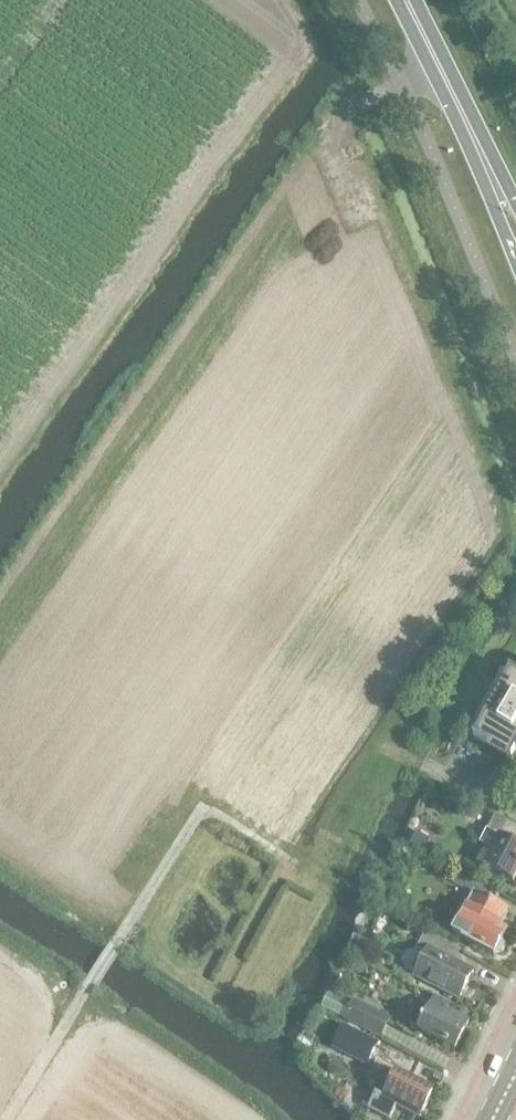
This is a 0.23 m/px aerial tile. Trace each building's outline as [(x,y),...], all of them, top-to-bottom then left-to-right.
[(509,676),(473,746),(486,753),(482,759),(506,772),(515,753),(515,672),(512,670),(509,676)] [(493,824),(482,844),(496,851),(487,868),(515,883),(515,881),(515,827),(497,817),(493,824)] [(511,910),(496,903),(501,894),(458,872),(453,883),(473,893),(466,907),(467,908),(454,935),(495,954),(497,951),(501,949),(504,945),(502,941),(505,935),(500,933),(511,910)] [(461,1002),(477,970),(457,960),(462,949),(426,931),(418,947),(426,951),(412,977),(461,1002)] [(329,995),(322,1008),(364,1029),(381,1038),(390,1021),(355,1003),(352,1007),(329,995)] [(419,1030),(456,1049),(469,1019),(448,1009),(451,1003),(436,995),(427,1014),(421,1010),(417,1011),(414,1012),(410,1020),(411,1023),(412,1026),(419,1030)] [(364,1029),(357,1044),(373,1052),(381,1038),(364,1029)] [(343,1080),(375,1096),(369,1108),(391,1119),(397,1107),(420,1118),(435,1089),(397,1070),(384,1095),(378,1086),(389,1064),(359,1049),(343,1080)]
